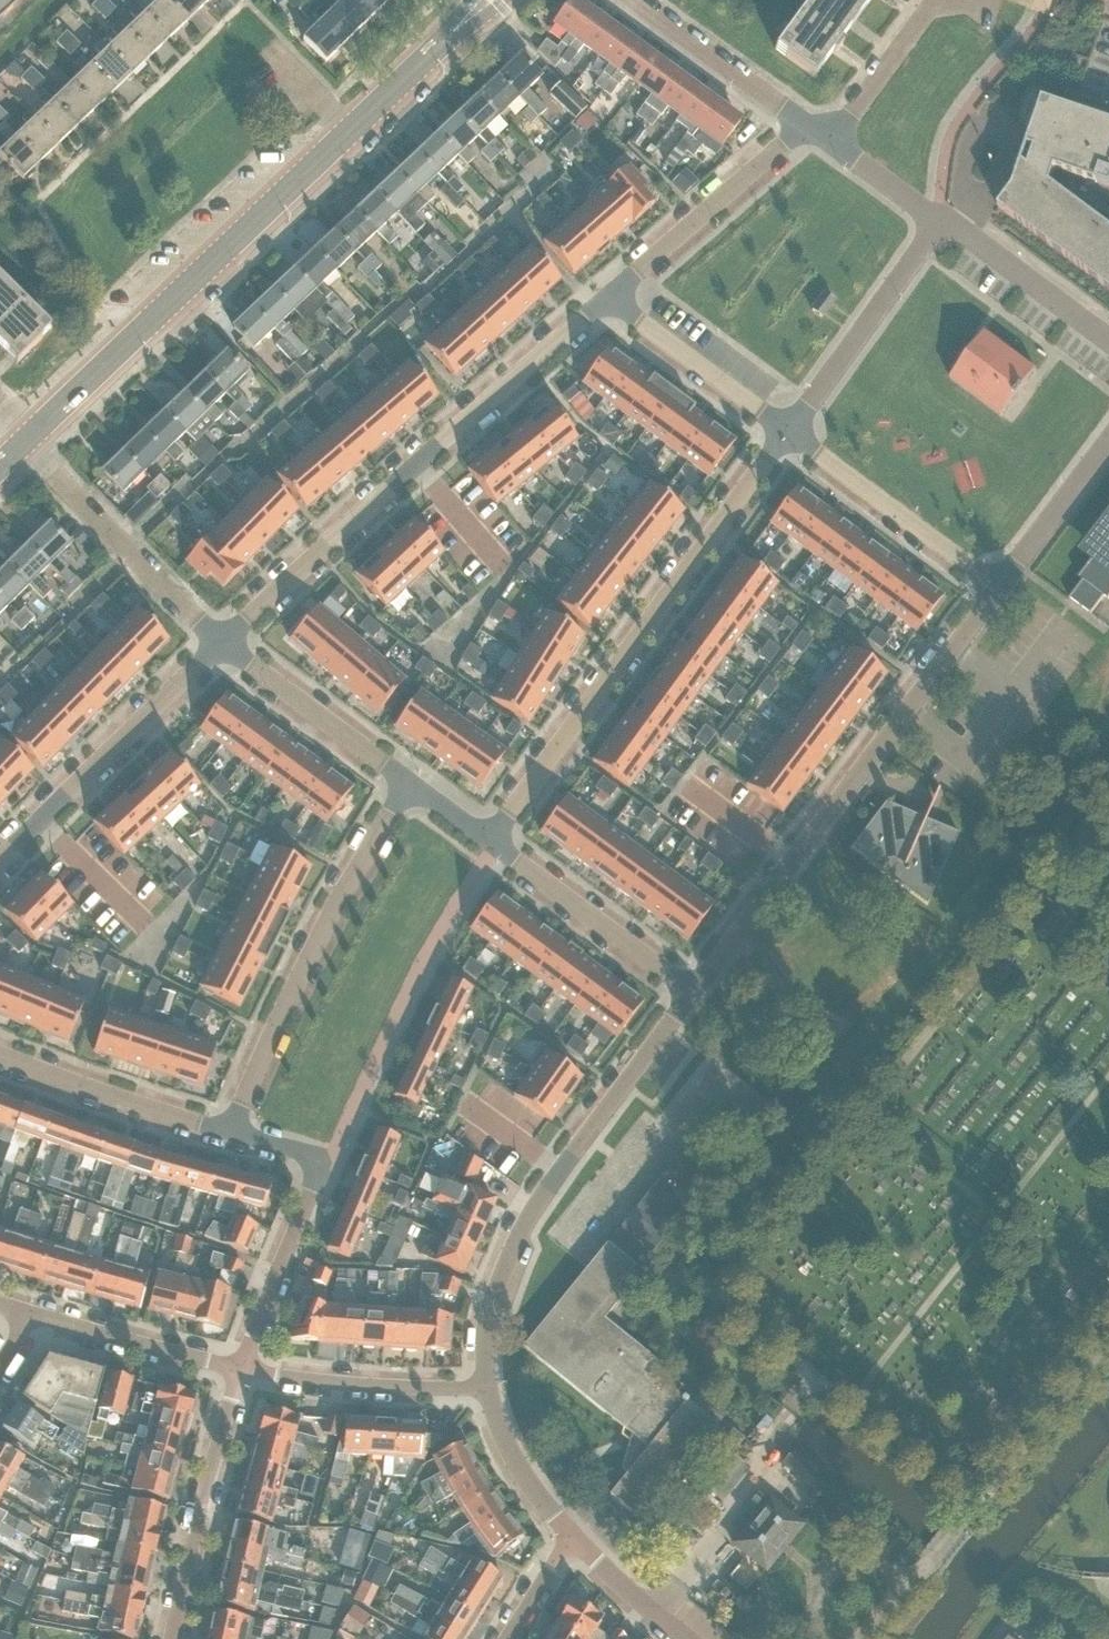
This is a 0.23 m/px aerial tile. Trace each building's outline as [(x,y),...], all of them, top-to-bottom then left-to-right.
[(21,0),(0,0),(0,20),(21,0)] [(109,2),(107,0),(97,0),(91,6),(98,13),(109,2)] [(156,3),(145,13),(144,14),(169,39),(187,22),(167,0),(153,0),(156,3)] [(187,22),(206,5),(201,0),(167,0),(187,22)] [(314,14),(321,7),(315,0),(308,0),(304,3),(314,14)] [(381,7),(374,0),(344,0),(341,3),(362,25),(381,7)] [(596,16),(573,0),(571,0),(554,24),(568,33),(557,48),(546,40),(537,51),(554,68),(560,60),(562,61),(596,16)] [(857,19),(832,0),(810,0),(775,48),(814,77),(832,53),(834,55),(842,44),(840,42),(857,19)] [(857,19),(871,0),(832,0),(857,19)] [(109,2),(98,13),(105,19),(116,9),(109,2)] [(144,14),(145,13),(136,3),(128,11),(137,20),(127,31),(152,56),(169,39),(144,14)] [(307,21),(314,14),(304,3),(297,10),(307,21)] [(344,43),(362,25),(341,3),(323,21),(344,43)] [(598,56),(616,31),(596,16),(562,61),(568,65),(583,45),(598,56)] [(152,56),(127,31),(126,31),(117,21),(110,28),(119,38),(108,49),(132,75),(152,56)] [(325,61),(344,43),(323,21),(304,39),(325,61)] [(63,49),(73,38),(66,31),(56,42),(63,49)] [(603,91),(637,46),(616,31),(598,56),(609,64),(594,84),(603,91)] [(73,38),(63,49),(70,56),(80,45),(73,38)] [(640,86),(658,61),(637,46),(603,91),(607,94),(616,83),(619,85),(626,76),(640,86)] [(114,92),(132,75),(108,49),(90,66),(114,92)] [(90,66),(81,56),(73,64),(82,73),(71,84),(96,110),(114,92),(90,66)] [(529,107),(538,117),(544,111),(526,90),(540,77),(520,56),(499,76),(519,97),(528,107),(529,107)] [(645,122),(678,76),(658,61),(640,86),(651,94),(636,115),(645,122)] [(27,85),(38,74),(31,68),(20,78),(27,85)] [(38,74),(27,85),(34,92),(45,81),(38,74)] [(498,116),(519,97),(499,76),(479,96),(498,116)] [(681,116),(699,92),(678,76),(645,122),(649,124),(657,113),(660,116),(667,106),(680,115),(681,116)] [(586,107),(559,83),(548,94),(575,119),(586,107)] [(78,127),(96,110),(71,84),(53,101),(78,127)] [(597,96),(587,88),(586,90),(581,96),(591,104),(597,96)] [(686,152),(719,107),(699,92),(681,116),(680,115),(675,121),(688,130),(685,134),(665,163),(672,168),(685,152),(686,152)] [(78,127),(53,101),(48,95),(41,102),(46,108),(35,118),(60,144),(78,127)] [(485,129),(498,116),(479,96),(458,115),(478,136),(487,145),(497,155),(503,149),(485,129)] [(1043,99),(1041,104),(1036,102),(1028,126),(1033,128),(1013,187),(998,207),(1108,290),(1108,227),(1050,183),(1055,168),(1108,186),(1108,122),(1043,99)] [(530,125),(538,117),(529,107),(528,107),(521,115),(530,125)] [(719,107),(686,152),(693,157),(701,146),(708,136),(722,146),(740,121),(719,107)] [(17,136),(4,122),(9,117),(2,111),(0,113),(0,133),(9,143),(0,152),(0,156),(23,180),(41,162),(17,136)] [(60,144),(35,118),(28,111),(20,118),(27,126),(17,136),(41,162),(60,144)] [(586,111),(575,122),(585,132),(596,121),(586,111)] [(464,148),(478,136),(458,115),(438,134),(458,155),(456,156),(466,166),(474,158),(464,148)] [(639,129),(631,140),(639,146),(647,135),(639,129)] [(581,140),(572,131),(565,137),(575,146),(581,140)] [(445,167),(456,156),(458,155),(438,134),(417,154),(437,174),(438,174),(445,167)] [(575,146),(565,137),(559,143),(568,153),(575,146)] [(489,163),(497,155),(487,145),(480,153),(489,163)] [(535,157),(527,149),(525,151),(516,160),(524,168),(535,157)] [(424,187),(437,174),(417,154),(397,173),(427,204),(434,197),(424,187)] [(610,182),(640,216),(654,203),(641,189),(647,185),(629,165),(610,182)] [(698,180),(686,169),(684,171),(673,183),(684,194),(698,180)] [(416,215),(427,204),(397,173),(376,193),(396,213),(415,234),(425,224),(416,215)] [(572,184),(564,174),(557,180),(566,190),(572,184)] [(452,177),(446,183),(446,184),(455,193),(462,187),(452,177)] [(589,201),(619,235),(640,216),(610,182),(589,201)] [(463,201),(460,197),(460,198),(455,193),(446,184),(439,191),(449,201),(450,200),(456,208),(463,201)] [(385,224),(396,213),(376,193),(356,212),(375,233),(376,232),(389,245),(397,237),(385,224)] [(549,204),(541,194),(534,200),(543,210),(549,204)] [(566,221),(596,255),(598,257),(610,246),(608,244),(619,235),(589,201),(566,221)] [(355,252),(375,233),(356,212),(335,231),(355,252)] [(544,241),(574,275),(596,255),(566,221),(544,241)] [(335,271),(355,252),(335,231),(315,251),(335,271)] [(444,264),(443,264),(444,265),(456,254),(444,241),(443,243),(433,233),(423,242),(432,252),(433,252),(444,264)] [(502,249),(493,238),(486,244),(495,254),(502,249)] [(507,268),(538,301),(560,280),(530,247),(507,268)] [(323,282),(335,271),(315,251),(294,270),(323,301),(332,310),(346,325),(347,324),(354,317),(323,282)] [(428,278),(443,264),(444,264),(433,252),(432,252),(418,266),(428,278)] [(364,262),(374,272),(375,271),(381,266),(371,256),(364,262)] [(479,268),(470,258),(464,264),(472,274),(479,268)] [(367,278),(374,272),(364,262),(357,269),(366,279),(367,278)] [(472,274),(464,264),(457,269),(466,280),(472,274)] [(486,287),(516,320),(538,301),(507,268),(486,287)] [(303,320),(323,301),(294,270),(274,290),(293,310),(294,310),(303,320)] [(374,272),(367,278),(375,287),(383,280),(375,271),(374,272)] [(17,364),(51,329),(0,278),(0,347),(17,364)] [(464,308),(494,341),(511,326),(516,320),(486,287),(464,308)] [(282,321),(293,310),(274,290),(253,309),(273,330),(273,329),(283,339),(283,340),(300,358),(307,351),(289,333),(291,331),(282,321)] [(821,317),(834,300),(824,293),(812,310),(821,317)] [(436,305),(427,295),(421,301),(429,311),(436,305)] [(414,307),(409,301),(408,300),(402,305),(403,305),(404,306),(409,312),(415,308),(414,307)] [(429,311),(421,301),(414,307),(415,308),(423,317),(429,311)] [(442,328),(472,361),(494,341),(464,308),(442,328)] [(253,349),(273,330),(253,309),(233,328),(253,349)] [(332,310),(326,316),(344,336),(350,329),(346,325),(332,310)] [(425,344),(455,377),(472,361),(442,328),(425,344)] [(1036,370),(985,332),(951,378),(1001,416),(1015,397),(1018,399),(1024,390),(1022,389),(1036,370)] [(293,365),(300,358),(283,340),(276,346),(293,365)] [(380,355),(371,345),(364,351),(373,361),(380,355)] [(601,397),(627,361),(609,347),(582,383),(601,397)] [(373,361),(364,351),(357,356),(366,366),(373,361)] [(205,373),(225,393),(246,373),(226,353),(205,373)] [(624,414),(651,378),(627,361),(601,397),(624,414)] [(390,377),(420,411),(437,396),(408,362),(390,377)] [(205,413),(225,393),(205,373),(185,393),(205,413)] [(624,414),(645,430),(673,392),(652,376),(651,378),(624,414)] [(368,396),(397,431),(420,411),(390,377),(368,396)] [(337,393),(328,382),(321,388),(330,398),(337,393)] [(578,394),(572,387),(562,395),(568,403),(578,394)] [(330,398),(321,388),(314,394),(323,404),(330,398)] [(645,430),(666,445),(692,409),(694,407),(673,392),(645,430)] [(215,423),(205,413),(185,393),(164,412),(184,433),(186,432),(195,442),(194,443),(204,453),(211,446),(202,436),(215,423)] [(345,416),(375,450),(397,431),(368,396),(345,416)] [(238,419),(244,413),(235,403),(228,410),(238,419)] [(577,439),(549,404),(531,419),(559,453),(577,439)] [(666,445),(689,462),(716,426),(692,409),(666,445)] [(164,453),(165,452),(174,462),(183,453),(173,443),(184,433),(164,412),(144,432),(164,453)] [(323,435),(352,469),(375,450),(345,416),(323,435)] [(559,453),(531,419),(508,437),(536,472),(559,453)] [(292,432),(283,422),(276,427),(285,437),(292,432)] [(607,423),(598,434),(605,440),(614,429),(607,423)] [(689,462),(708,476),(735,440),(716,426),(689,462)] [(285,437),(276,427),(269,433),(278,443),(285,437)] [(614,429),(605,440),(613,446),(621,435),(614,429)] [(143,472),(164,453),(144,432),(123,452),(143,472)] [(300,455),(329,489),(352,469),(323,435),(300,455)] [(536,472),(508,437),(488,453),(517,488),(536,472)] [(197,459),(204,453),(194,443),(187,449),(197,459)] [(123,492),(143,472),(123,452),(103,472),(123,492)] [(517,488),(488,453),(468,470),(496,505),(517,488)] [(277,475),(306,509),(329,489),(300,455),(277,475)] [(617,459),(611,455),(610,456),(603,465),(614,475),(623,464),(617,459)] [(647,455),(638,466),(645,472),(654,461),(647,455)] [(654,461),(645,472),(652,477),(661,466),(654,461)] [(575,463),(570,471),(581,479),(586,472),(575,463)] [(230,476),(221,466),(215,472),(224,482),(230,476)] [(597,469),(591,476),(602,485),(608,478),(597,469)] [(570,471),(564,478),(575,486),(581,479),(570,471)] [(224,482),(215,472),(208,478),(217,488),(224,482)] [(153,482),(163,492),(170,485),(160,475),(153,482)] [(597,492),(602,485),(591,476),(586,483),(597,492)] [(244,501),(276,532),(298,510),(266,479),(244,501)] [(156,499),(163,492),(153,482),(146,489),(149,492),(151,493),(156,499)] [(684,510),(649,482),(630,506),(665,534),(684,510)] [(678,497),(686,503),(694,492),(686,486),(678,497)] [(815,500),(797,486),(770,523),(788,537),(815,500)] [(149,492),(139,501),(148,511),(158,501),(156,499),(151,493),(149,492)] [(839,518),(815,500),(788,537),(812,554),(839,518)] [(224,522),(256,553),(276,532),(244,501),(224,522)] [(190,514),(181,505),(174,511),(183,521),(190,514)] [(553,514),(542,505),(537,513),(547,521),(553,514)] [(665,534),(630,506),(611,530),(646,558),(665,534)] [(183,521),(174,511),(168,517),(177,527),(183,521)] [(537,513),(531,520),(542,528),(547,521),(537,513)] [(560,516),(555,523),(565,532),(571,524),(560,516)] [(839,518),(812,554),(832,570),(859,533),(839,518)] [(413,520),(392,539),(422,572),(443,552),(413,520)] [(1093,543),(1087,550),(1095,556),(1078,578),(1082,581),(1068,599),(1090,615),(1103,597),(1107,600),(1108,598),(1108,521),(1093,543)] [(224,522),(204,542),(236,574),(256,553),(224,522)] [(560,539),(565,532),(555,523),(549,530),(560,539)] [(65,583),(75,592),(83,584),(76,577),(75,578),(66,569),(68,566),(58,556),(69,545),(49,525),(28,545),(48,566),(49,565),(58,575),(65,583)] [(71,536),(78,542),(80,544),(80,545),(87,538),(86,537),(84,535),(78,529),(71,536)] [(646,558),(611,530),(593,553),(628,581),(646,558)] [(859,533),(832,570),(853,585),(880,548),(859,533)] [(392,539),(372,558),(403,591),(422,572),(392,539)] [(209,574),(223,587),(236,574),(204,542),(186,561),(204,579),(209,574)] [(36,577),(48,566),(28,545),(8,565),(28,585),(36,593),(42,599),(50,591),(36,577)] [(880,548),(853,585),(873,600),(900,564),(880,548)] [(777,557),(770,552),(761,563),(769,568),(777,557)] [(628,581),(593,553),(574,576),(609,604),(628,581)] [(741,557),(723,582),(760,608),(777,584),(741,557)] [(784,563),(777,557),(769,568),(776,574),(784,563)] [(372,558),(355,574),(386,607),(403,591),(372,558)] [(523,563),(517,570),(528,579),(534,572),(523,563)] [(924,581),(900,564),(873,600),(897,618),(924,581)] [(28,585),(8,565),(0,573),(0,598),(8,605),(28,585)] [(790,584),(797,590),(806,578),(798,573),(790,584)] [(609,604),(574,576),(555,600),(590,628),(609,604)] [(924,581),(897,618),(916,632),(943,595),(924,581)] [(742,632),(760,608),(723,582),(706,606),(742,632)] [(75,592),(65,583),(59,589),(68,599),(75,592)] [(467,585),(460,591),(469,601),(476,595),(467,585)] [(330,596),(337,602),(346,592),(339,586),(330,596)] [(110,604),(100,595),(94,601),(97,604),(104,610),(110,604)] [(839,602),(832,597),(824,608),(831,613),(839,602)] [(97,604),(94,601),(88,607),(98,617),(104,610),(97,604)] [(508,608),(497,601),(492,608),(503,616),(508,608)] [(847,608),(839,602),(831,613),(839,619),(847,608)] [(307,655),(336,621),(319,606),(289,640),(307,655)] [(724,656),(742,632),(706,606),(688,630),(724,656)] [(17,615),(27,626),(35,618),(25,608),(17,615)] [(120,625),(152,657),(168,640),(136,608),(120,625)] [(492,608),(487,616),(499,623),(503,616),(492,608)] [(438,611),(431,617),(440,627),(447,621),(438,611)] [(545,611),(531,634),(569,657),(583,635),(545,611)] [(21,632),(27,626),(17,615),(11,622),(21,632)] [(358,627),(365,633),(374,622),(367,616),(358,627)] [(431,617),(424,623),(433,633),(440,627),(431,617)] [(797,625),(788,619),(783,626),(792,632),(797,625)] [(359,640),(336,621),(307,655),(330,674),(359,640)] [(82,631),(73,622),(67,628),(76,637),(82,631)] [(365,633),(372,639),(381,628),(374,622),(365,633)] [(427,634),(418,624),(416,625),(407,633),(417,643),(427,634)] [(100,645),(133,676),(152,657),(120,625),(100,645)] [(874,644),(882,633),(875,628),(867,639),(874,644)] [(710,677),(724,656),(688,630),(673,650),(710,677)] [(810,638),(801,631),(796,638),(805,645),(810,638)] [(881,650),(889,639),(882,633),(874,644),(881,650)] [(569,657),(531,634),(518,655),(556,679),(569,657)] [(799,652),(805,645),(796,638),(790,646),(799,652)] [(352,694),(382,660),(359,640),(330,674),(352,694)] [(779,649),(770,642),(765,650),(774,656),(779,649)] [(481,651),(470,644),(465,651),(477,659),(481,651)] [(81,664),(114,696),(133,676),(100,645),(81,664)] [(873,692),(887,674),(849,646),(836,664),(873,692)] [(51,659),(42,650),(36,656),(45,666),(51,659)] [(695,697),(710,677),(673,650),(658,670),(695,697)] [(768,664),(774,656),(765,650),(760,657),(768,664)] [(477,659),(465,651),(460,659),(472,666),(477,659)] [(556,679),(518,655),(505,676),(543,700),(556,679)] [(45,666),(36,656),(30,663),(39,672),(45,666)] [(414,669),(421,674),(429,663),(422,657),(414,669)] [(352,694),(376,714),(405,680),(382,660),(352,694)] [(429,663),(421,674),(428,679),(437,668),(429,663)] [(64,682),(96,714),(114,696),(81,664),(64,682)] [(855,716),(873,692),(836,664),(818,688),(855,716)] [(679,718),(695,697),(658,670),(657,669),(647,683),(648,684),(643,692),(679,718)] [(543,700),(505,676),(491,699),(529,722),(543,700)] [(776,683),(767,676),(762,683),(771,690),(776,683)] [(46,700),(78,732),(96,714),(64,682),(46,700)] [(765,697),(771,690),(762,683),(756,691),(765,697)] [(16,695),(6,685),(0,691),(10,701),(16,695)] [(741,700),(746,693),(737,686),(732,694),(741,700)] [(837,739),(855,716),(818,688),(800,712),(837,739)] [(0,691),(0,692),(0,703),(4,707),(10,701),(0,691)] [(394,727),(415,742),(441,706),(420,691),(394,727)] [(470,709),(478,698),(471,692),(463,704),(470,709)] [(664,739),(679,718),(643,692),(628,712),(664,739)] [(226,694),(199,730),(218,744),(245,708),(226,694)] [(741,700),(732,694),(726,701),(735,707),(741,700)] [(478,714),(486,703),(478,698),(470,709),(478,714)] [(28,718),(60,750),(78,732),(46,700),(28,718)] [(415,742),(436,757),(462,720),(441,706),(415,742)] [(269,726),(245,708),(218,744),(242,762),(269,726)] [(647,763),(664,739),(628,712),(610,736),(647,763)] [(819,763),(837,739),(800,712),(783,736),(819,763)] [(10,737),(42,769),(60,750),(28,718),(10,737)] [(460,774),(486,738),(462,720),(436,757),(460,774)] [(505,731),(512,737),(520,725),(513,720),(505,731)] [(735,737),(740,730),(731,724),(726,731),(735,737)] [(269,726),(242,762),(262,777),(289,741),(269,726)] [(710,741),(715,733),(707,727),(701,734),(710,741)] [(729,745),(735,737),(726,731),(720,738),(729,745)] [(710,741),(701,734),(696,741),(705,748),(710,741)] [(629,787),(647,763),(610,736),(592,761),(629,787)] [(800,788),(819,763),(783,736),(764,761),(800,788)] [(460,774),(479,788),(505,751),(486,738),(460,774)] [(15,789),(33,770),(1,739),(0,740),(0,774),(15,789)] [(176,749),(182,756),(192,747),(186,740),(176,749)] [(309,756),(289,741),(262,777),(283,792),(309,756)] [(169,752),(150,770),(180,803),(199,785),(169,752)] [(333,773),(309,756),(283,792),(307,809),(333,773)] [(782,812),(800,788),(764,761),(746,785),(782,812)] [(131,787),(162,820),(180,803),(150,770),(131,787)] [(682,777),(673,770),(668,778),(677,784),(682,777)] [(352,787),(333,773),(307,809),(325,823),(352,787)] [(15,789),(0,774),(0,805),(15,789)] [(209,785),(215,792),(225,782),(219,776),(209,785)] [(601,778),(594,788),(601,793),(610,782),(603,777),(601,778)] [(671,792),(677,784),(668,778),(663,785),(671,792)] [(215,792),(221,798),(231,789),(225,782),(215,792)] [(610,782),(601,793),(609,798),(617,787),(610,782)] [(113,804),(143,837),(162,820),(131,787),(113,804)] [(926,819),(939,789),(937,788),(927,812),(916,815),(885,802),(851,848),(926,905),(958,833),(926,819)] [(559,845),(585,809),(567,795),(540,832),(559,845)] [(113,804),(93,822),(124,855),(143,837),(113,804)] [(644,824),(652,813),(645,807),(636,819),(644,824)] [(254,821),(262,825),(269,812),(260,808),(254,821)] [(583,863),(609,827),(585,809),(559,845),(583,863)] [(652,813),(644,824),(651,829),(659,818),(652,813)] [(277,832),(285,837),(292,824),(284,820),(277,832)] [(223,836),(227,828),(215,822),(211,830),(223,836)] [(292,824),(285,837),(294,841),(300,829),(292,824)] [(604,879),(631,843),(609,827),(583,863),(604,879)] [(219,844),(223,836),(211,830),(207,838),(219,844)] [(686,837),(677,848),(685,853),(693,843),(686,837)] [(226,843),(222,851),(235,858),(239,850),(226,843)] [(624,894),(651,858),(631,843),(604,879),(624,894)] [(271,847),(260,867),(300,888),(311,867),(271,847)] [(222,851),(218,859),(231,866),(235,858),(222,851)] [(706,869),(715,858),(707,853),(699,864),(706,869)] [(644,909),(671,873),(651,858),(624,894),(644,909)] [(714,875),(722,864),(715,858),(706,869),(714,875)] [(260,867),(247,893),(287,914),(300,888),(260,867)] [(195,879),(185,870),(179,876),(189,886),(195,879)] [(40,873),(22,892),(54,923),(73,905),(40,873)] [(668,927),(695,891),(671,873),(644,909),(668,927)] [(182,892),(189,886),(179,876),(172,883),(182,892)] [(203,890),(199,898),(211,904),(215,896),(203,890)] [(687,940),(714,904),(695,891),(668,927),(687,940)] [(4,911),(36,942),(54,923),(22,892),(4,911)] [(488,942),(515,906),(497,892),(470,929),(488,942)] [(247,893),(235,916),(278,938),(289,915),(287,914),(247,893)] [(199,898),(195,906),(207,912),(211,904),(199,898)] [(512,960),(539,924),(515,906),(488,942),(512,960)] [(235,916),(223,940),(263,960),(266,961),(278,938),(235,916)] [(533,975),(559,939),(539,924),(512,960),(533,975)] [(15,931),(5,941),(12,947),(21,937),(15,931)] [(179,936),(175,944),(187,951),(192,942),(179,936)] [(12,947),(18,954),(28,943),(21,937),(12,947)] [(94,939),(90,948),(102,954),(106,946),(94,939)] [(533,975),(554,991),(581,955),(583,953),(569,943),(567,945),(559,939),(533,975)] [(223,940),(210,965),(250,986),(263,960),(223,940)] [(175,944),(171,952),(183,959),(187,951),(175,944)] [(58,948),(54,957),(67,962),(70,954),(58,948)] [(573,1005),(600,969),(581,955),(554,991),(573,1005)] [(106,956),(100,968),(108,972),(114,960),(106,956)] [(54,957),(51,965),(63,971),(67,962),(54,957)] [(462,969),(469,975),(477,964),(470,958),(462,969)] [(114,960),(108,972),(116,976),(122,964),(114,960)] [(477,964),(469,975),(476,980),(484,969),(477,964)] [(210,965),(200,986),(239,1007),(250,986),(210,965)] [(1,966),(0,968),(0,1015),(11,1019),(28,977),(1,966)] [(597,1023),(624,987),(600,969),(573,1005),(597,1023)] [(56,989),(28,977),(11,1019),(39,1030),(56,989)] [(146,992),(154,996),(160,983),(152,979),(146,992)] [(470,988),(450,979),(432,1017),(451,1027),(470,988)] [(498,996),(506,985),(498,980),(490,991),(498,996)] [(643,1001),(624,987),(597,1023),(616,1037),(643,1001)] [(84,1000),(56,989),(39,1030),(67,1042),(84,1000)] [(175,994),(162,990),(162,991),(155,1012),(168,1016),(175,994)] [(195,1001),(189,1014),(197,1018),(203,1005),(195,1001)] [(197,1018),(205,1022),(211,1009),(203,1005),(197,1018)] [(531,1021),(539,1010),(532,1005),(524,1015),(531,1021)] [(137,1019),(108,1009),(94,1052),(123,1062),(137,1019)] [(538,1026),(546,1015),(539,1010),(531,1021),(538,1026)] [(432,1066),(451,1027),(432,1017),(413,1057),(432,1066)] [(165,1028),(137,1019),(123,1062),(151,1071),(165,1028)] [(193,1038),(165,1028),(151,1071),(179,1080),(193,1038)] [(484,1043),(488,1035),(476,1029),(472,1037),(484,1043)] [(573,1052),(581,1041),(574,1036),(566,1047),(573,1052)] [(480,1051),(484,1043),(472,1037),(468,1045),(480,1051)] [(216,1045),(193,1038),(179,1080),(202,1087),(216,1045)] [(489,1047),(501,1053),(505,1045),(493,1039),(489,1047)] [(580,1057),(588,1046),(581,1041),(573,1052),(580,1057)] [(497,1061),(501,1053),(489,1047),(485,1055),(497,1061)] [(568,1097),(582,1077),(545,1051),(531,1071),(568,1097)] [(414,1105),(432,1066),(413,1057),(394,1095),(414,1105)] [(551,1121),(568,1097),(531,1071),(514,1095),(551,1121)] [(462,1090),(466,1081),(453,1075),(449,1084),(462,1090)] [(25,1107),(0,1098),(0,1125),(6,1128),(0,1141),(1,1142),(0,1144),(0,1163),(3,1164),(25,1107)] [(42,1141),(51,1117),(37,1112),(25,1107),(3,1164),(1,1169),(9,1172),(12,1164),(18,1148),(24,1150),(29,1136),(42,1141)] [(58,1181),(79,1126),(51,1117),(42,1141),(64,1148),(63,1153),(59,1151),(55,1161),(49,1178),(58,1181)] [(97,1160),(105,1135),(79,1126),(58,1181),(59,1181),(56,1189),(69,1193),(71,1186),(82,1155),(97,1160)] [(399,1138),(377,1128),(361,1168),(383,1177),(399,1138)] [(112,1208),(132,1145),(127,1143),(105,1135),(97,1160),(113,1165),(101,1198),(105,1199),(103,1205),(112,1208)] [(152,1178),(160,1153),(132,1145),(112,1208),(121,1211),(129,1186),(132,1176),(127,1175),(129,1171),(152,1178)] [(607,1243),(523,1347),(631,1435),(620,1467),(627,1473),(609,1495),(638,1519),(715,1425),(675,1393),(677,1392),(650,1370),(653,1367),(599,1323),(624,1293),(621,1291),(639,1269),(714,1176),(682,1150),(607,1243)] [(168,1226),(187,1161),(160,1153),(152,1178),(171,1183),(159,1223),(168,1226)] [(482,1162),(468,1156),(459,1177),(473,1183),(482,1162)] [(208,1194),(215,1169),(197,1164),(187,1161),(168,1226),(177,1229),(185,1203),(188,1193),(183,1192),(184,1187),(208,1194)] [(365,1218),(383,1177),(361,1168),(344,1209),(365,1218)] [(232,1216),(243,1177),(215,1169),(208,1194),(219,1197),(215,1210),(220,1211),(220,1212),(232,1216)] [(409,1189),(413,1181),(400,1175),(396,1184),(409,1189)] [(232,1216),(234,1216),(247,1222),(251,1205),(265,1209),(271,1184),(243,1177),(232,1216)] [(458,1214),(483,1225),(494,1201),(468,1190),(451,1183),(447,1191),(465,1198),(458,1214)] [(286,1188),(278,1186),(278,1187),(275,1198),(283,1200),(286,1188)] [(402,1205),(407,1193),(399,1190),(394,1201),(402,1205)] [(414,1196),(411,1204),(421,1208),(424,1200),(414,1196)] [(483,1225),(458,1214),(425,1199),(424,1200),(421,1208),(454,1223),(447,1238),(473,1249),(483,1225)] [(54,1226),(48,1244),(38,1278),(59,1284),(59,1286),(62,1287),(88,1203),(76,1200),(73,1210),(74,1211),(63,1248),(52,1245),(53,1241),(58,1242),(69,1208),(61,1205),(54,1226)] [(145,1203),(133,1200),(133,1202),(129,1214),(140,1217),(145,1203)] [(88,1292),(98,1259),(85,1255),(100,1208),(88,1203),(62,1287),(67,1288),(68,1287),(88,1292)] [(152,1221),(156,1207),(145,1203),(140,1217),(152,1221)] [(31,1212),(20,1209),(12,1233),(0,1229),(0,1266),(9,1269),(9,1271),(13,1272),(31,1212)] [(349,1257),(365,1218),(344,1209),(327,1248),(349,1257)] [(36,1234),(42,1216),(31,1212),(13,1272),(17,1273),(17,1271),(38,1278),(48,1244),(31,1238),(33,1233),(36,1234)] [(257,1226),(247,1222),(234,1216),(234,1217),(231,1223),(229,1229),(212,1223),(203,1236),(210,1238),(246,1254),(257,1226)] [(123,1266),(135,1226),(123,1222),(112,1262),(98,1259),(88,1292),(110,1299),(109,1300),(113,1301),(123,1266)] [(389,1237),(392,1228),(379,1223),(376,1232),(389,1237)] [(123,1266),(113,1301),(118,1303),(118,1301),(140,1307),(149,1273),(135,1269),(145,1229),(135,1226),(123,1266)] [(172,1315),(192,1241),(176,1237),(171,1252),(176,1254),(173,1270),(171,1277),(157,1273),(148,1309),(172,1315)] [(380,1257),(392,1263),(395,1264),(397,1258),(404,1244),(390,1237),(389,1237),(388,1239),(380,1257)] [(462,1274),(473,1249),(447,1238),(441,1254),(423,1246),(419,1255),(437,1262),(437,1263),(462,1274)] [(195,1321),(204,1285),(191,1281),(192,1275),(199,1244),(192,1241),(172,1315),(195,1321)] [(205,1283),(204,1285),(195,1321),(219,1327),(221,1319),(219,1319),(221,1312),(226,1313),(227,1311),(225,1311),(231,1289),(237,1277),(242,1264),(225,1256),(212,1253),(209,1267),(221,1270),(217,1286),(205,1283)] [(391,1267),(392,1263),(380,1257),(375,1267),(391,1267)] [(331,1273),(329,1272),(317,1268),(312,1281),(325,1286),(331,1273)] [(340,1343),(346,1274),(337,1273),(329,1272),(331,1273),(325,1286),(335,1292),(334,1307),(325,1306),(324,1306),(317,1342),(340,1343)] [(382,1347),(388,1272),(379,1272),(378,1277),(375,1310),(363,1309),(360,1345),(382,1347)] [(404,1348),(406,1312),(395,1312),(398,1274),(398,1273),(388,1272),(382,1347),(404,1348)] [(360,1345),(363,1309),(352,1308),(355,1275),(346,1274),(340,1343),(360,1345)] [(429,1299),(435,1275),(421,1274),(418,1313),(406,1312),(404,1348),(425,1350),(429,1299)] [(429,1299),(425,1350),(447,1352),(449,1333),(451,1333),(453,1317),(450,1317),(450,1316),(438,1315),(439,1300),(441,1292),(455,1296),(459,1282),(436,1275),(435,1275),(429,1299)] [(324,1306),(325,1306),(325,1304),(316,1300),(315,1302),(305,1298),(303,1303),(300,1301),(296,1311),(299,1312),(294,1325),(290,1325),(289,1339),(317,1342),(324,1306)] [(85,1439),(85,1438),(90,1422),(104,1371),(48,1356),(22,1397),(67,1427),(85,1439)] [(90,1422),(85,1438),(97,1440),(102,1440),(104,1432),(106,1422),(109,1412),(122,1415),(132,1379),(128,1378),(127,1375),(120,1373),(117,1375),(109,1373),(97,1419),(95,1423),(90,1422)] [(134,1399),(190,1414),(192,1408),(195,1406),(196,1400),(195,1397),(196,1394),(159,1385),(155,1398),(145,1395),(136,1394),(134,1399)] [(188,1423),(190,1414),(134,1399),(131,1411),(141,1413),(150,1416),(148,1426),(187,1434),(189,1426),(188,1423)] [(57,1432),(42,1422),(42,1421),(17,1405),(2,1428),(28,1444),(36,1431),(51,1441),(57,1432)] [(311,1447),(310,1449),(315,1450),(318,1439),(295,1433),(300,1417),(265,1408),(264,1412),(262,1413),(260,1421),(261,1423),(258,1434),(311,1447)] [(335,1437),(341,1418),(328,1416),(323,1433),(335,1437)] [(368,1454),(370,1420),(345,1418),(344,1430),(342,1430),(336,1454),(330,1477),(332,1477),(331,1481),(337,1482),(338,1479),(343,1480),(347,1464),(348,1454),(368,1456),(368,1454)] [(395,1474),(399,1421),(370,1420),(368,1454),(368,1456),(386,1457),(386,1464),(383,1464),(382,1475),(394,1476),(395,1474)] [(395,1474),(394,1476),(405,1477),(406,1465),(403,1465),(403,1458),(423,1460),(426,1423),(399,1421),(395,1474)] [(187,1434),(148,1426),(144,1440),(117,1434),(115,1441),(122,1443),(179,1455),(181,1449),(183,1448),(187,1434)] [(82,1455),(85,1439),(67,1427),(58,1439),(82,1455)] [(721,1444),(732,1453),(744,1439),(732,1430),(721,1444)] [(307,1462),(310,1449),(311,1447),(258,1434),(255,1446),(252,1447),(249,1459),(286,1469),(289,1457),(307,1462)] [(431,1495),(477,1468),(464,1442),(433,1458),(442,1476),(435,1479),(435,1478),(425,1483),(430,1493),(431,1495)] [(179,1455),(122,1443),(119,1453),(127,1455),(124,1465),(176,1477),(178,1468),(177,1465),(179,1455)] [(51,1497),(55,1489),(53,1484),(44,1479),(42,1483),(18,1469),(23,1459),(0,1446),(0,1470),(37,1490),(51,1497)] [(779,1465),(797,1480),(811,1464),(793,1449),(779,1465)] [(750,1467),(732,1453),(705,1488),(723,1502),(750,1467)] [(281,1487),(286,1469),(249,1459),(245,1473),(247,1475),(244,1486),(295,1499),(298,1492),(281,1487)] [(172,1490),(176,1477),(124,1465),(124,1467),(121,1479),(104,1475),(102,1485),(167,1500),(170,1491),(172,1490)] [(426,1495),(415,1509),(418,1513),(431,1505),(432,1506),(452,1495),(461,1510),(491,1490),(477,1468),(431,1495),(430,1493),(426,1495)] [(51,1497),(37,1490),(0,1470),(0,1497),(1,1498),(6,1488),(18,1495),(44,1509),(45,1507),(55,1512),(59,1504),(50,1499),(51,1497)] [(98,1479),(82,1475),(80,1484),(95,1488),(98,1479)] [(318,1479),(305,1475),(304,1476),(304,1478),(303,1481),(317,1485),(318,1479)] [(292,1509),(295,1499),(244,1486),(241,1498),(238,1500),(235,1513),(271,1523),(276,1505),(292,1509)] [(476,1533),(506,1513),(491,1490),(461,1510),(476,1533)] [(370,1493),(364,1509),(377,1514),(383,1497),(370,1493)] [(765,1570),(802,1525),(769,1499),(733,1544),(765,1570)] [(109,1517),(161,1528),(162,1523),(164,1523),(168,1508),(128,1500),(125,1513),(93,1505),(91,1513),(101,1515),(102,1513),(106,1514),(105,1519),(108,1520),(109,1517)] [(15,1531),(15,1532),(29,1539),(35,1528),(0,1509),(0,1523),(15,1531)] [(372,1529),(377,1514),(364,1509),(359,1524),(372,1529)] [(101,1515),(91,1513),(91,1515),(82,1513),(80,1523),(121,1532),(119,1541),(153,1549),(158,1551),(161,1538),(158,1537),(161,1528),(109,1517),(108,1520),(105,1519),(106,1514),(102,1513),(101,1515)] [(384,1530),(390,1518),(381,1513),(374,1524),(384,1530)] [(472,1537),(472,1538),(481,1549),(478,1551),(494,1557),(495,1557),(497,1559),(505,1552),(504,1551),(509,1548),(508,1546),(523,1535),(506,1513),(476,1533),(477,1533),(472,1537)] [(401,1518),(393,1514),(392,1515),(390,1518),(388,1522),(396,1527),(401,1518)] [(231,1535),(230,1540),(302,1556),(304,1549),(285,1545),(287,1533),(233,1520),(230,1532),(231,1535)] [(15,1532),(15,1531),(0,1523),(0,1536),(10,1541),(15,1532)] [(472,1537),(466,1527),(456,1534),(452,1544),(460,1545),(463,1543),(472,1538),(472,1537)] [(371,1538),(349,1531),(346,1544),(367,1550),(371,1538)] [(380,1532),(375,1542),(390,1547),(393,1536),(380,1532)] [(324,1565),(325,1561),(302,1556),(230,1540),(228,1549),(225,1551),(223,1560),(263,1569),(266,1557),(270,1558),(273,1563),(300,1570),(302,1560),(324,1565)] [(157,1552),(158,1551),(153,1549),(119,1541),(116,1556),(101,1553),(101,1552),(75,1546),(73,1555),(150,1572),(152,1566),(154,1567),(157,1552)] [(46,1560),(50,1550),(36,1543),(30,1551),(46,1560)] [(436,1564),(490,1597),(494,1591),(496,1592),(504,1578),(502,1577),(471,1558),(464,1569),(430,1548),(423,1559),(436,1564)] [(148,1581),(150,1572),(73,1555),(70,1570),(110,1579),(109,1586),(148,1594),(150,1581),(148,1581)] [(363,1578),(377,1585),(386,1566),(371,1559),(363,1578)] [(485,1604),(490,1597),(436,1564),(423,1559),(418,1566),(442,1581),(442,1582),(452,1588),(447,1597),(480,1617),(487,1606),(485,1604)] [(259,1586),(263,1569),(223,1560),(220,1573),(222,1575),(221,1580),(302,1600),(304,1592),(269,1584),(263,1587),(259,1586)] [(14,1583),(28,1589),(29,1589),(38,1570),(22,1563),(14,1583)] [(352,1587),(356,1573),(344,1569),(341,1584),(352,1587)] [(377,1587),(377,1585),(363,1578),(353,1598),(369,1606),(378,1588),(377,1587)] [(299,1612),(302,1600),(221,1580),(219,1589),(216,1591),(213,1602),(215,1603),(253,1612),(255,1602),(299,1612)] [(28,1589),(14,1583),(12,1583),(5,1599),(20,1605),(28,1589)] [(147,1596),(148,1594),(109,1586),(106,1600),(92,1597),(64,1591),(63,1599),(81,1603),(91,1604),(140,1615),(141,1615),(142,1610),(144,1610),(147,1596)] [(480,1617),(447,1597),(440,1607),(430,1602),(418,1595),(398,1587),(394,1593),(422,1607),(466,1635),(469,1630),(471,1631),(480,1617)] [(394,1593),(393,1595),(384,1590),(380,1598),(418,1621),(417,1622),(427,1628),(422,1638),(423,1638),(464,1638),(466,1635),(422,1607),(394,1593)] [(341,1598),(323,1593),(322,1596),(321,1602),(338,1607),(341,1598)] [(597,1629),(603,1619),(602,1618),(602,1617),(601,1615),(602,1614),(594,1609),(593,1611),(583,1605),(584,1602),(571,1595),(562,1608),(565,1610),(559,1619),(589,1638),(626,1638),(627,1638),(611,1625),(604,1634),(597,1629)] [(141,1615),(140,1615),(91,1604),(81,1603),(63,1599),(60,1612),(88,1617),(101,1620),(98,1633),(132,1638),(138,1638),(141,1625),(139,1624),(141,1615)] [(358,1636),(371,1616),(353,1605),(341,1625),(358,1636)] [(330,1626),(334,1609),(322,1606),(318,1623),(330,1626)] [(233,1638),(279,1638),(262,1634),(264,1622),(213,1611),(209,1634),(233,1638)] [(589,1638),(559,1619),(557,1622),(558,1622),(557,1623),(555,1622),(549,1633),(551,1634),(548,1638),(589,1638)] [(308,1638),(329,1638),(332,1632),(312,1625),(308,1638)]
